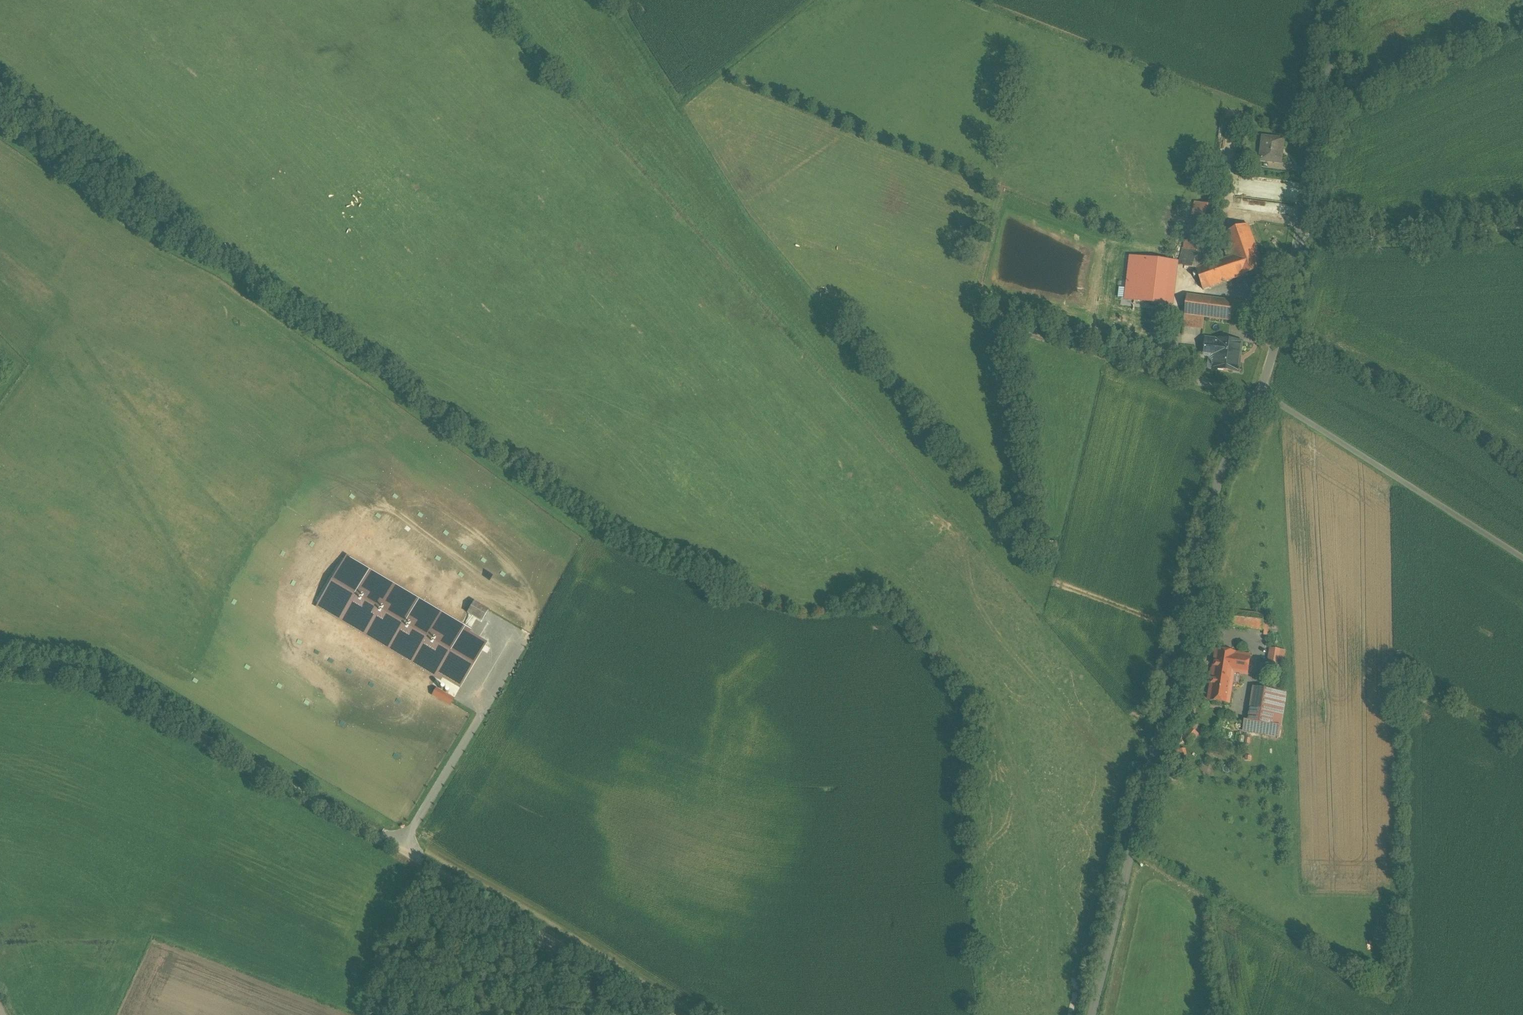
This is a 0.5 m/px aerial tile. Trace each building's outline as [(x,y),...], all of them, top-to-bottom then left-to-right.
[(1230,131),(1230,109),(1221,109),(1221,130),(1230,131)] [(1284,141),(1263,139),(1262,151),(1264,151),(1263,161),(1261,160),(1260,161),(1281,164),(1284,141)] [(1195,203),(1190,226),(1190,225),(1180,266),(1196,270),(1202,268),(1217,208),(1195,203)] [(1225,253),(1227,259),(1202,268),(1196,270),(1204,291),(1240,278),(1264,270),(1249,226),(1225,234),(1230,251),(1225,253)] [(1147,261),(1132,259),(1127,300),(1142,301),(1147,261)] [(1249,304),(1187,297),(1185,316),(1247,323),(1249,304)] [(1242,343),(1218,340),(1217,341),(1206,340),(1204,356),(1210,357),(1211,354),(1218,355),(1216,370),(1238,373),(1242,343)] [(1161,346),(1142,344),(1141,352),(1160,355),(1161,346)] [(1057,542),(1045,543),(1046,558),(1058,557),(1057,542)] [(476,628),(354,557),(324,608),(451,682),(453,679),(466,687),(493,642),(476,632),(476,628)] [(478,622),(485,609),(468,600),(461,612),(478,622)] [(1264,615),(1223,611),(1221,626),(1262,631),(1262,630),(1263,622),(1264,615)] [(1285,651),(1272,649),(1269,665),(1276,666),(1283,667),(1285,651)] [(1237,654),(1217,650),(1214,669),(1212,670),(1211,677),(1212,678),(1212,682),(1209,700),(1229,703),(1234,673),(1248,675),(1251,656),(1237,654)] [(1272,692),(1255,689),(1249,723),(1246,722),(1244,730),(1270,735),(1271,725),(1280,727),(1283,705),(1285,694),(1279,693),(1283,667),(1276,666),(1272,692)] [(1198,735),(1191,730),(1185,738),(1191,744),(1198,735)] [(1176,766),(1187,762),(1183,748),(1171,752),(1176,766)]
